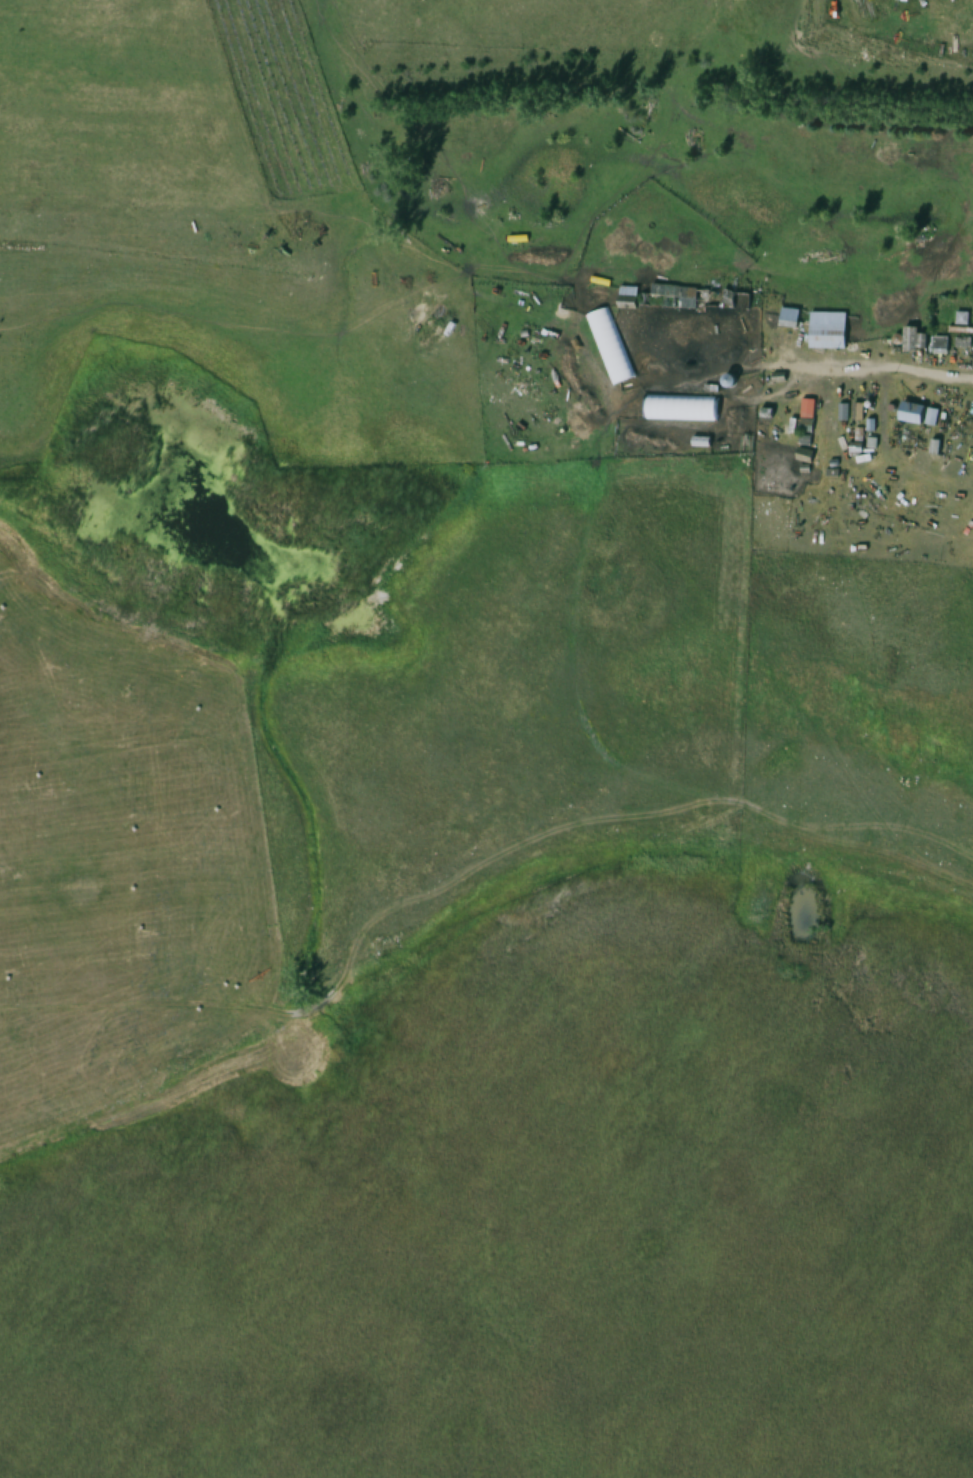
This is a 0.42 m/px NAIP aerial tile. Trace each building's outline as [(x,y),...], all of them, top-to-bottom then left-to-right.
[(611,385),(634,377),(611,306),(587,313),(611,385)] [(806,348),(845,349),(847,312),(778,310),(777,327),(807,329),(806,348)] [(968,312),(956,312),(956,324),(968,324),(968,312)] [(915,327),(901,327),(901,349),(926,349),(926,337),(915,337),(915,327)] [(947,338),(933,335),(931,348),(945,350),(947,338)] [(715,420),(715,396),(643,396),(643,420),(715,420)] [(893,420),(922,425),(925,406),(897,401),(893,420)]
